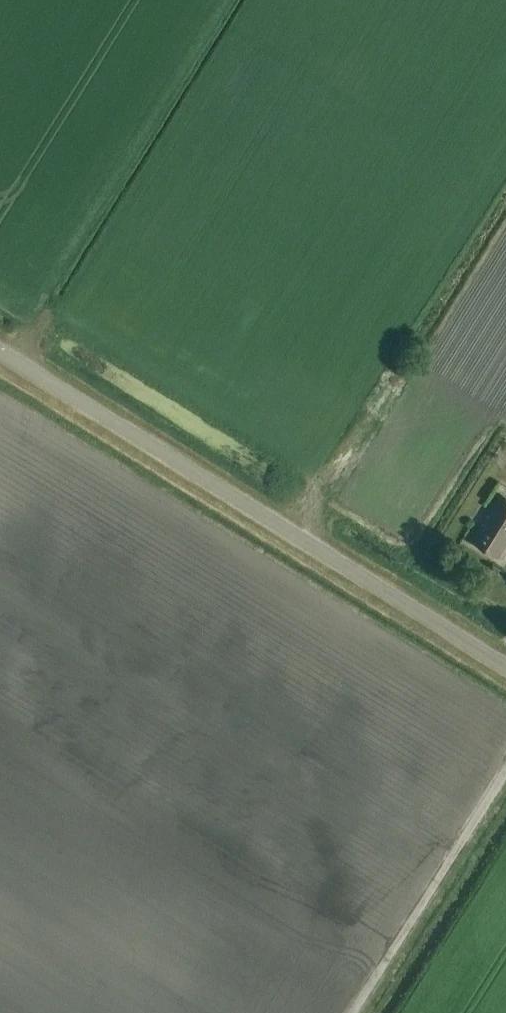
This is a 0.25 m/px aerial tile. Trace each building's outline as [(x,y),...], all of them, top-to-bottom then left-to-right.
[(505,545),(505,498),(501,495),(472,542),(497,558),(505,545)]
